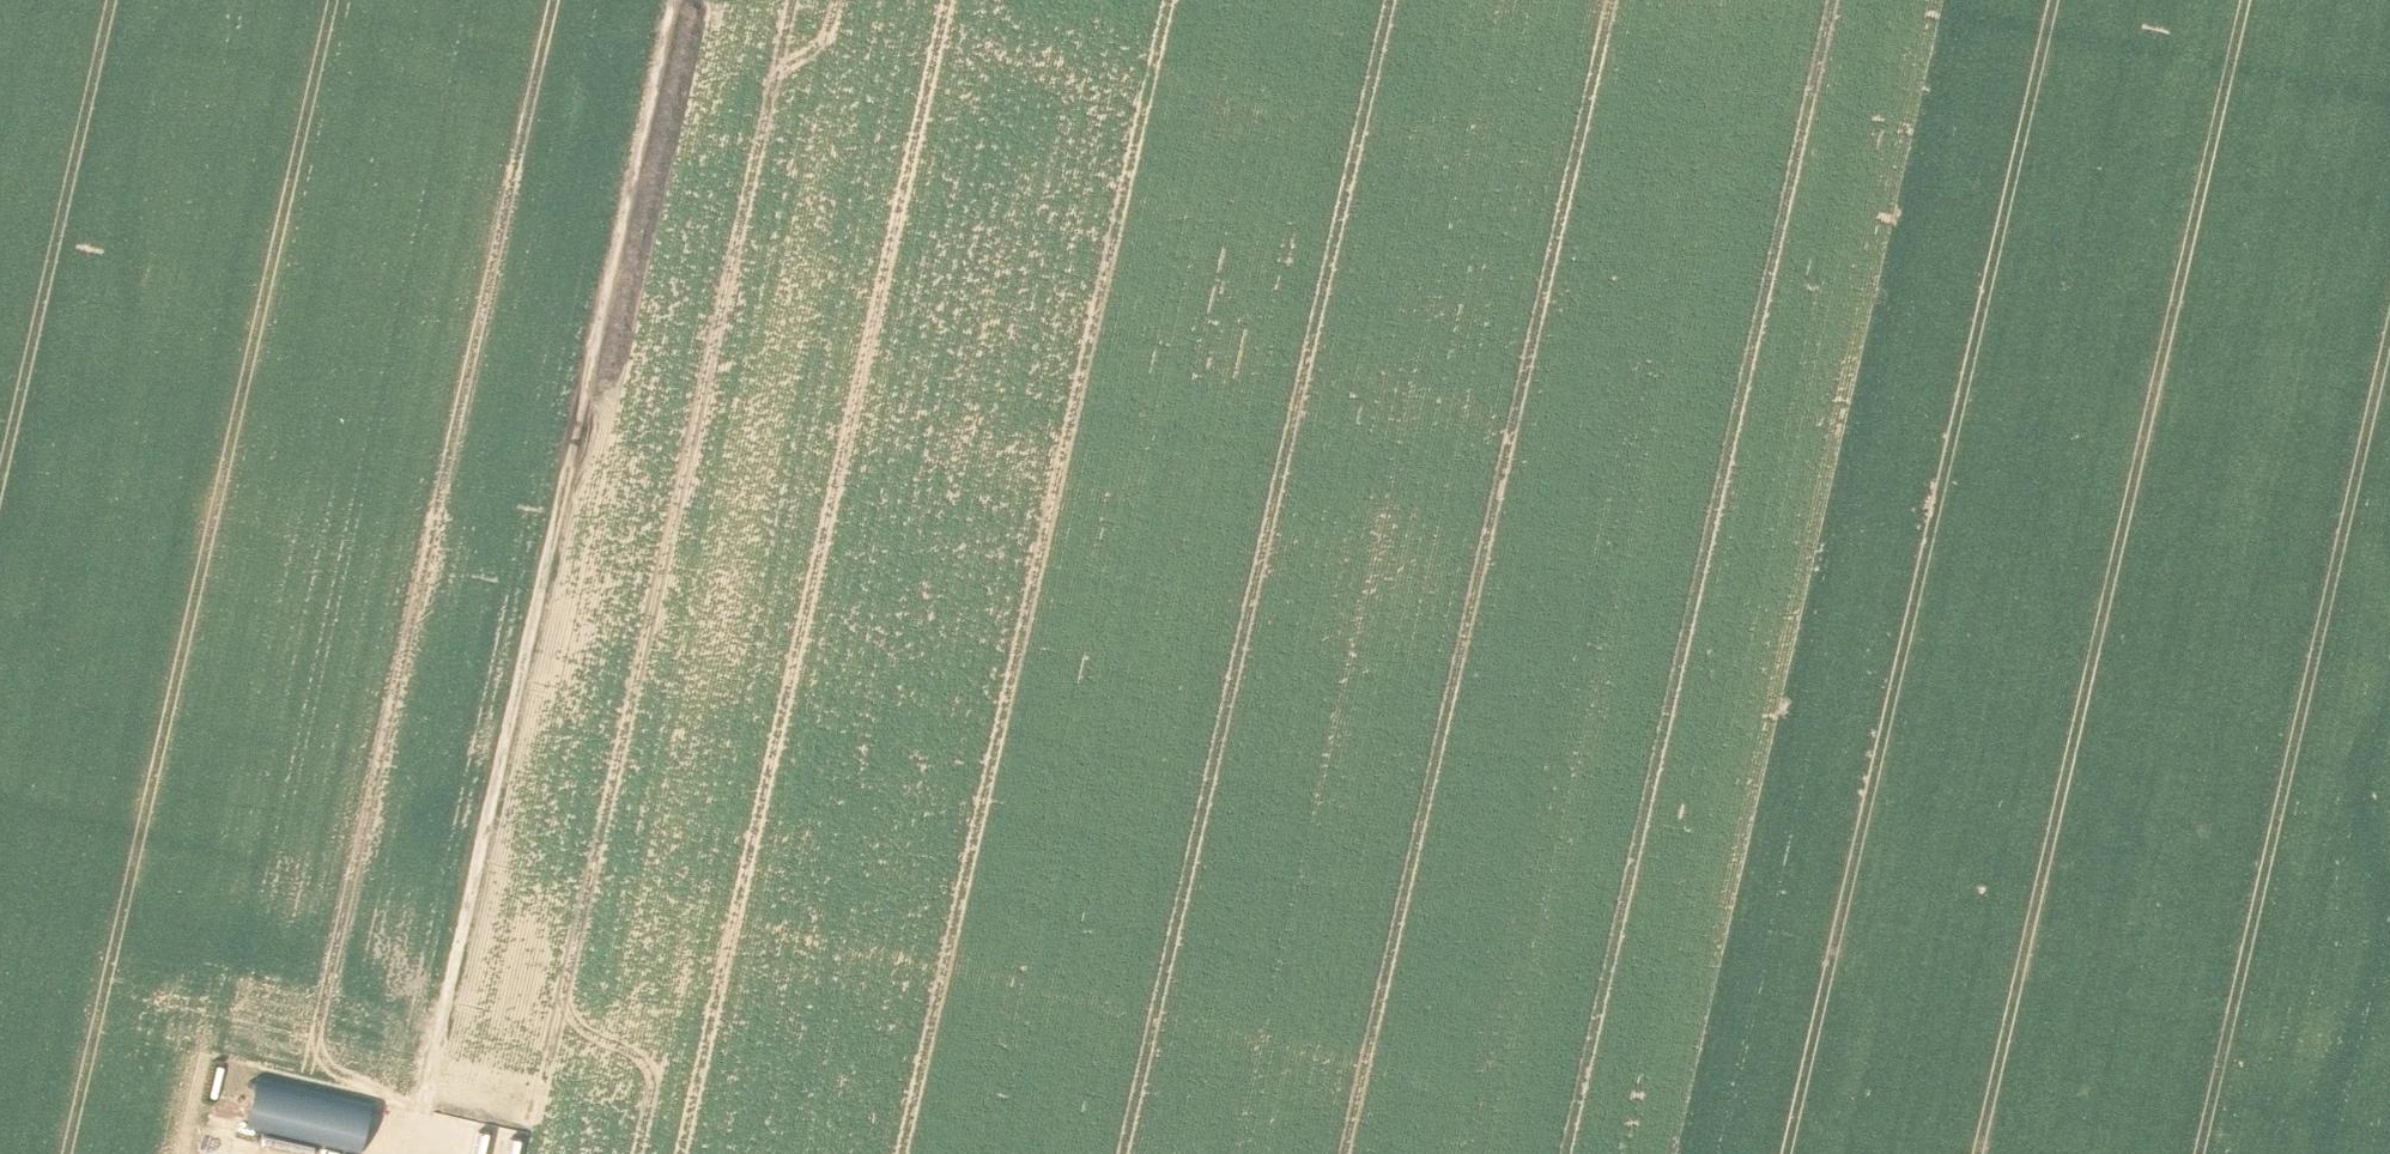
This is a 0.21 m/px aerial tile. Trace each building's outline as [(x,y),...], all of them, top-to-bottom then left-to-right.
[(193,1153),(376,1153),(397,1065),(223,1024),(193,1153)]
